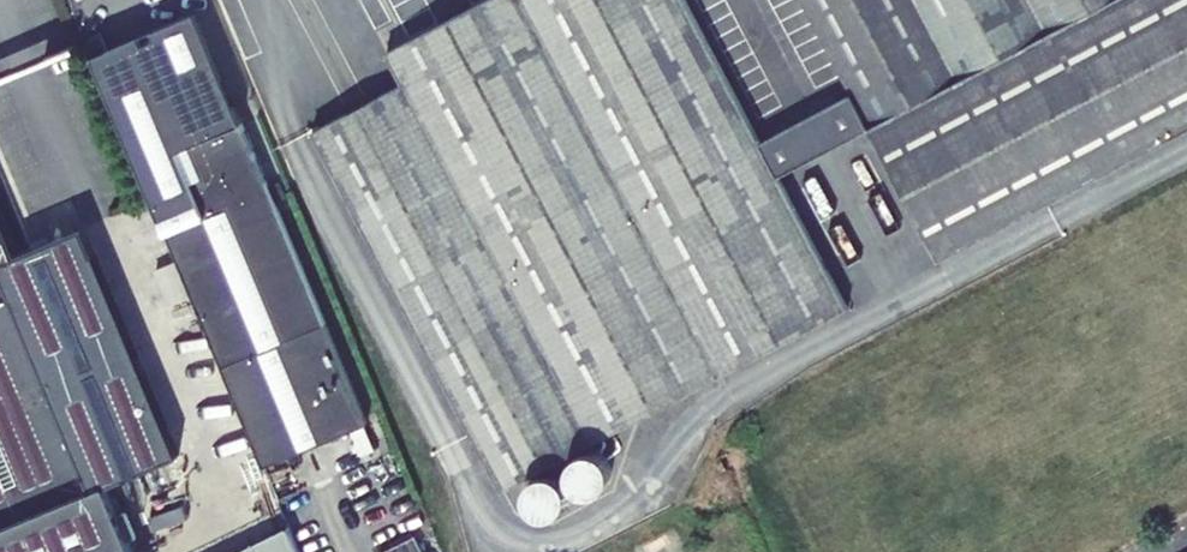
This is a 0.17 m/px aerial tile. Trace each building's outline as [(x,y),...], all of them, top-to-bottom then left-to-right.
[(760,142),(685,0),(486,0),(387,53),(404,83),(313,131),(502,490),(847,308),(778,175),(760,142)] [(851,94),(760,142),(778,175),(868,128),(938,260),(1186,129),(1186,0),(801,0),(851,94)] [(299,451),(362,424),(199,20),(196,12),(93,55),(178,260),(192,294),(265,466),(299,451)] [(106,485),(177,454),(83,226),(16,255),(0,215),(0,551),(134,551),(106,485)] [(169,303),(192,294),(178,260),(155,269),(169,303)] [(532,480),(530,483),(529,484),(528,487),(528,491),(527,495),(528,499),(530,502),(531,505),(534,508),(537,510),(540,512),(545,514),(548,514),(551,513),(554,513),(557,512),(560,510),(563,507),(565,505),(567,502),(585,491),(588,491),(591,492),(595,491),(598,490),(601,489),(605,486),(608,483),(610,479),(611,476),(612,472),(611,468),(611,464),(609,460),(606,456),(602,453),(598,451),(594,450),(591,449),(587,450),(584,451),(580,452),(577,454),(575,456),(572,460),(553,473),(550,472),(547,472),(543,473),(540,474),(536,476),(532,480)] [(289,527),(235,551),(299,551),(289,527)] [(380,551),(423,551),(415,535),(380,551)]
